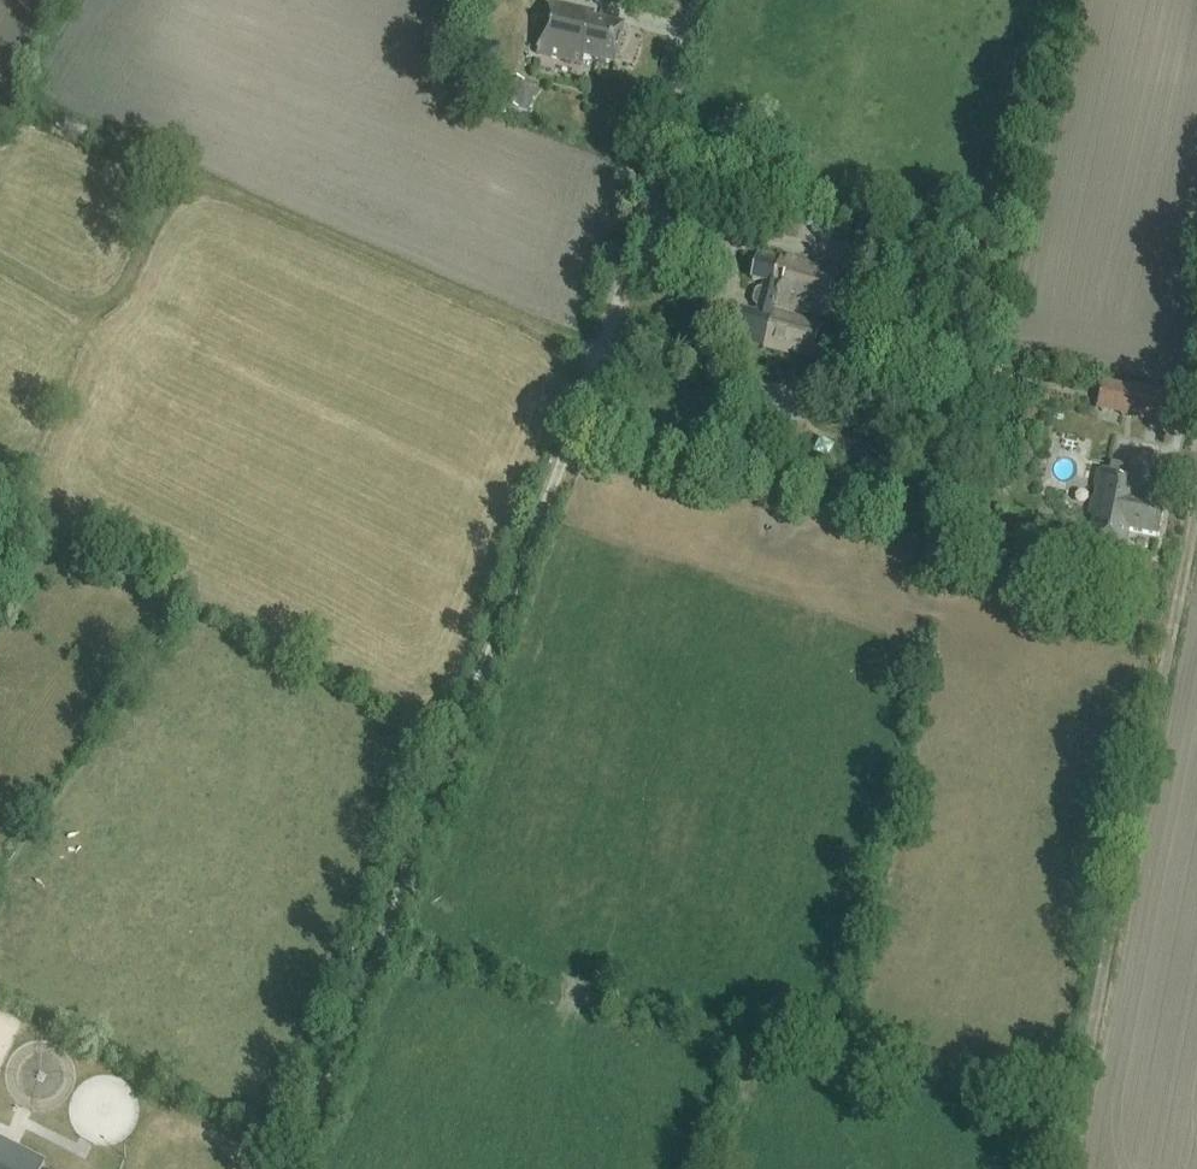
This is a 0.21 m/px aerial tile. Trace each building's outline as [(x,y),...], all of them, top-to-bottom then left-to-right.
[(615,65),(624,25),(593,17),(595,12),(548,0),(538,52),(583,63),(584,58),(615,65)] [(525,82),(509,78),(508,80),(501,78),(494,103),(531,112),(537,87),(525,84),(525,82)] [(764,345),(766,345),(793,353),(794,357),(799,358),(802,355),(819,360),(828,325),(817,322),(818,315),(830,318),(842,271),(781,255),(781,256),(760,250),(758,258),(757,258),(752,278),(765,281),(757,313),(744,309),(738,330),(739,330),(737,338),(764,345)] [(1103,382),(1097,410),(1162,423),(1167,395),(1103,382)] [(1146,480),(1109,473),(1098,471),(1089,515),(1095,517),(1090,544),(1126,551),(1130,532),(1159,537),(1166,503),(1142,499),(1146,480)] [(45,1161),(0,1138),(0,1168),(41,1168),(45,1161)]
